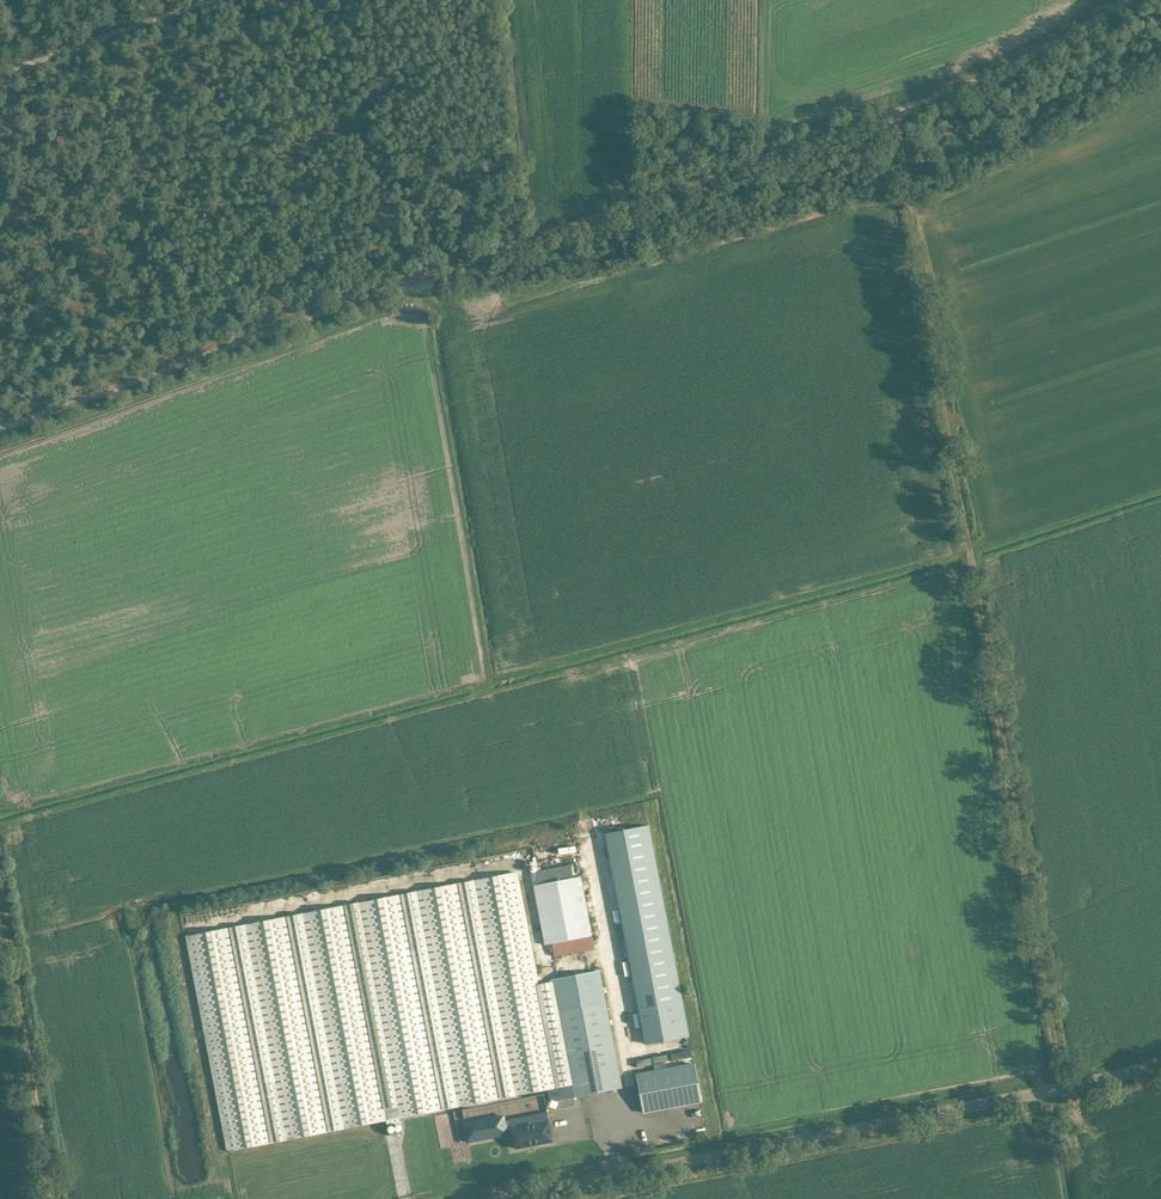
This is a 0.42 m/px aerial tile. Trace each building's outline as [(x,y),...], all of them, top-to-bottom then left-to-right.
[(609,858),(639,1010),(683,1002),(653,849),(609,858)] [(573,878),(571,865),(531,873),(544,945),(552,943),(592,936),(581,877),(573,878)] [(229,1151),(400,1118),(548,1089),(550,1101),(573,1097),(621,1087),(619,1075),(599,971),(550,980),(551,982),(537,985),(516,872),(358,903),(344,906),(187,936),(229,1151)] [(592,936),(552,943),(554,957),(594,949),(592,936)] [(683,1002),(639,1010),(645,1045),(689,1037),(683,1002)] [(636,1075),(643,1113),(701,1102),(694,1064),(636,1075)] [(511,1125),(511,1128),(511,1129),(515,1148),(552,1141),(547,1112),(510,1119),(511,1125)] [(506,1130),(511,1129),(511,1128),(511,1125),(505,1126),(503,1116),(464,1124),(467,1142),(506,1134),(506,1130)] [(460,1142),(451,1144),(454,1161),(463,1159),(460,1142)]
